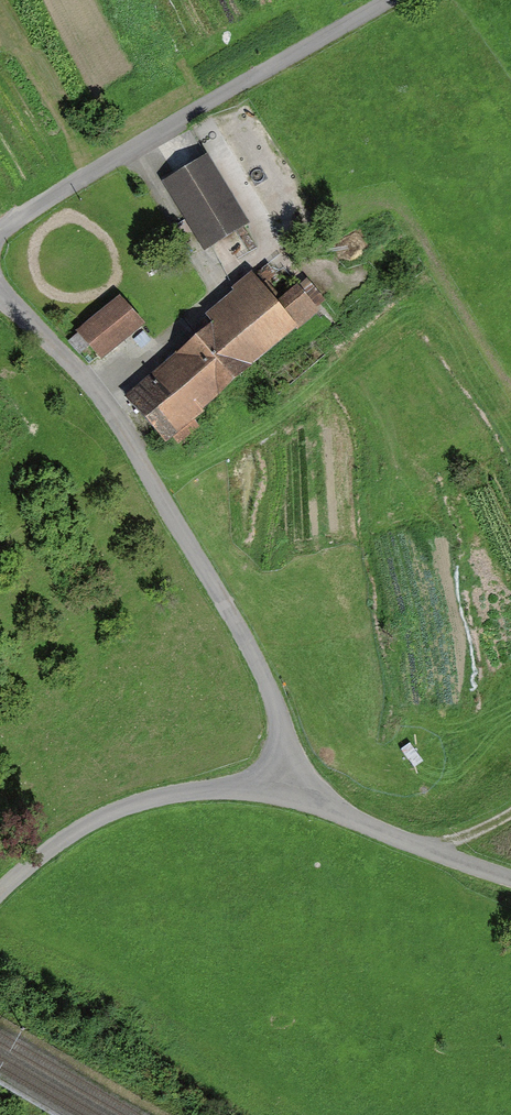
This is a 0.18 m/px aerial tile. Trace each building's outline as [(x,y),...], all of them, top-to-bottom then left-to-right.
[(208,157),(163,183),(204,254),(250,227),(208,157)] [(207,316),(213,323),(193,340),(234,387),(319,313),(297,288),(277,306),(252,277),(207,316)] [(144,327),(119,298),(77,334),(102,363),(144,327)] [(165,446),(234,387),(193,340),(124,399),(165,446)]
